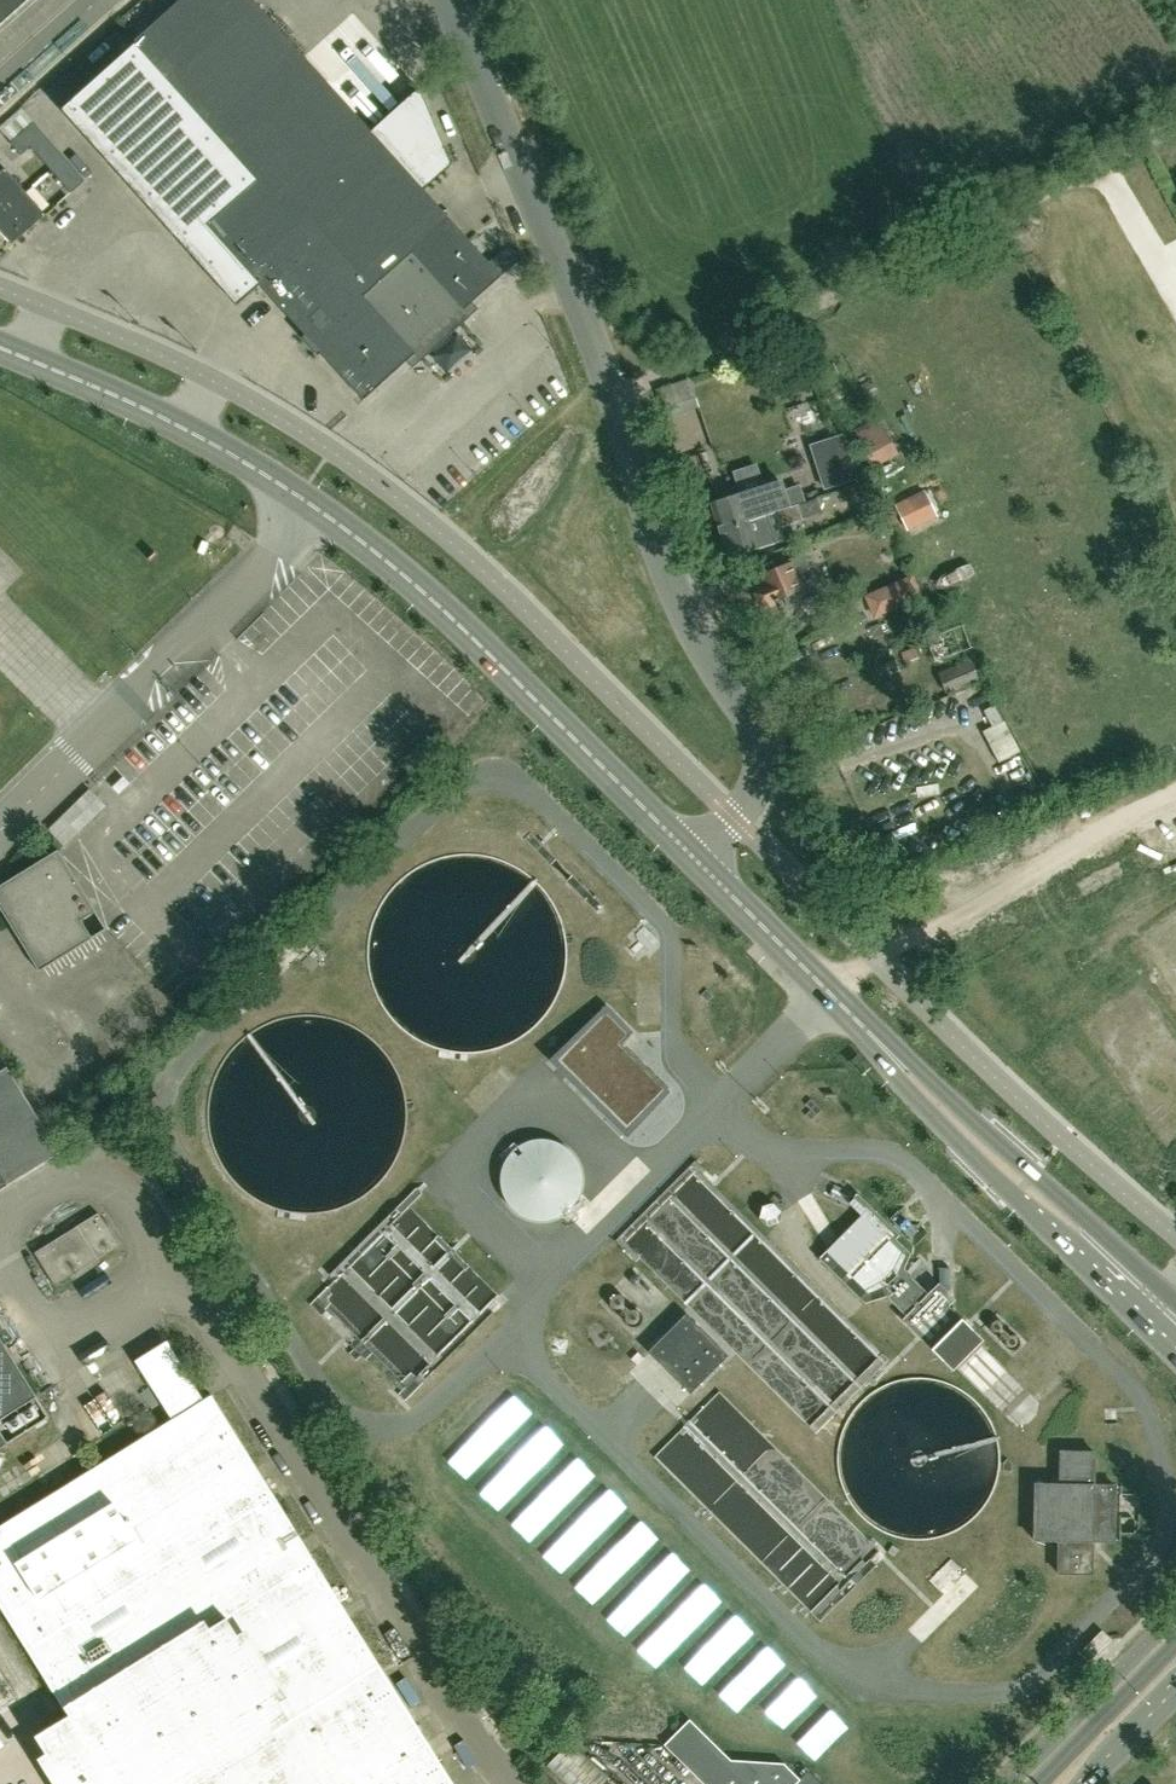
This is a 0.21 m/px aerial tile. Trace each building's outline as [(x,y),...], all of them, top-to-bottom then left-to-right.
[(32,0),(0,0),(0,29),(32,0)] [(207,226),(259,285),(311,239),(336,266),(284,313),(363,401),(407,361),(413,368),(478,309),(472,302),(501,276),(253,0),(180,0),(133,42),(257,181),(207,226)] [(34,123),(11,143),(21,155),(31,147),(51,170),(64,158),(34,123)] [(64,158),(51,170),(71,193),(84,181),(64,158)] [(25,192),(5,169),(0,173),(0,214),(25,192)] [(46,215),(25,192),(0,214),(0,231),(12,244),(46,215)] [(853,429),(873,468),(899,454),(879,416),(853,429)] [(824,489),(858,478),(844,433),(809,444),(824,489)] [(744,493),(711,504),(720,531),(789,508),(781,482),(745,494),(744,493)] [(908,531),(938,517),(926,491),(897,505),(908,531)] [(789,508),(720,531),(729,559),(777,543),(773,531),(803,521),(798,505),(789,508)] [(819,593),(809,569),(810,569),(804,554),(788,561),(789,563),(753,577),(758,589),(754,590),(762,608),(783,599),(786,607),(819,593)] [(912,576),(867,595),(877,618),(922,599),(912,576)] [(818,656),(836,645),(830,635),(812,646),(818,656)] [(941,661),(978,650),(974,638),(937,649),(941,661)] [(936,673),(946,695),(980,681),(979,679),(971,661),(971,660),(936,673)] [(1000,760),(1019,751),(1005,724),(987,734),(1000,760)] [(109,928),(60,849),(0,886),(0,904),(41,971),(109,928)] [(638,995),(621,1010),(647,1037),(663,1022),(638,995)] [(595,1099),(605,1108),(627,1130),(668,1089),(646,1067),(622,1044),(626,1040),(631,1035),(606,1009),(556,1060),(595,1099)] [(62,1152),(10,1066),(7,1069),(0,1058),(0,1190),(62,1152)] [(765,1208),(770,1224),(785,1219),(779,1203),(765,1208)] [(826,1251),(820,1258),(846,1284),(865,1302),(887,1296),(890,1299),(913,1277),(903,1269),(906,1261),(910,1253),(893,1236),(895,1235),(890,1230),(867,1208),(835,1241),(826,1251)] [(121,1245),(100,1212),(37,1252),(57,1285),(121,1245)] [(905,1315),(901,1319),(952,1370),(955,1366),(979,1342),(982,1339),(932,1289),(929,1292),(905,1315)] [(726,1355),(686,1315),(650,1352),(690,1392),(726,1355)] [(26,1432),(50,1417),(47,1413),(37,1396),(17,1364),(3,1343),(0,1337),(0,1448),(26,1432)] [(1009,1412),(1032,1390),(989,1347),(966,1369),(1009,1412)] [(437,1757),(427,1742),(427,1741),(415,1722),(405,1706),(386,1675),(350,1618),(343,1607),(309,1552),(302,1541),(279,1503),(265,1481),(257,1467),(212,1396),(212,1395),(203,1400),(172,1419),(161,1426),(30,1507),(26,1510),(9,1521),(0,1526),(0,1605),(18,1634),(68,1715),(35,1735),(66,1783),(453,1783),(437,1757)] [(1034,1483),(1032,1539),(1058,1539),(1057,1572),(1091,1573),(1092,1541),(1113,1541),(1114,1485),(1092,1485),(1093,1453),(1059,1452),(1058,1484),(1034,1483)] [(615,1657),(679,1598),(637,1552),(585,1600),(535,1545),(533,1547),(524,1536),(512,1547),(615,1657)] [(1102,1630),(1083,1649),(1092,1658),(1111,1639),(1102,1630)] [(857,1700),(778,1656),(763,1685),(742,1673),(719,1713),(756,1734),(768,1713),(831,1748),(857,1700)] [(699,1783),(795,1783),(799,1780),(783,1764),(729,1760),(688,1720),(661,1747),(699,1783)] [(609,1778),(571,1742),(546,1767),(564,1783),(603,1783),(609,1778)]
